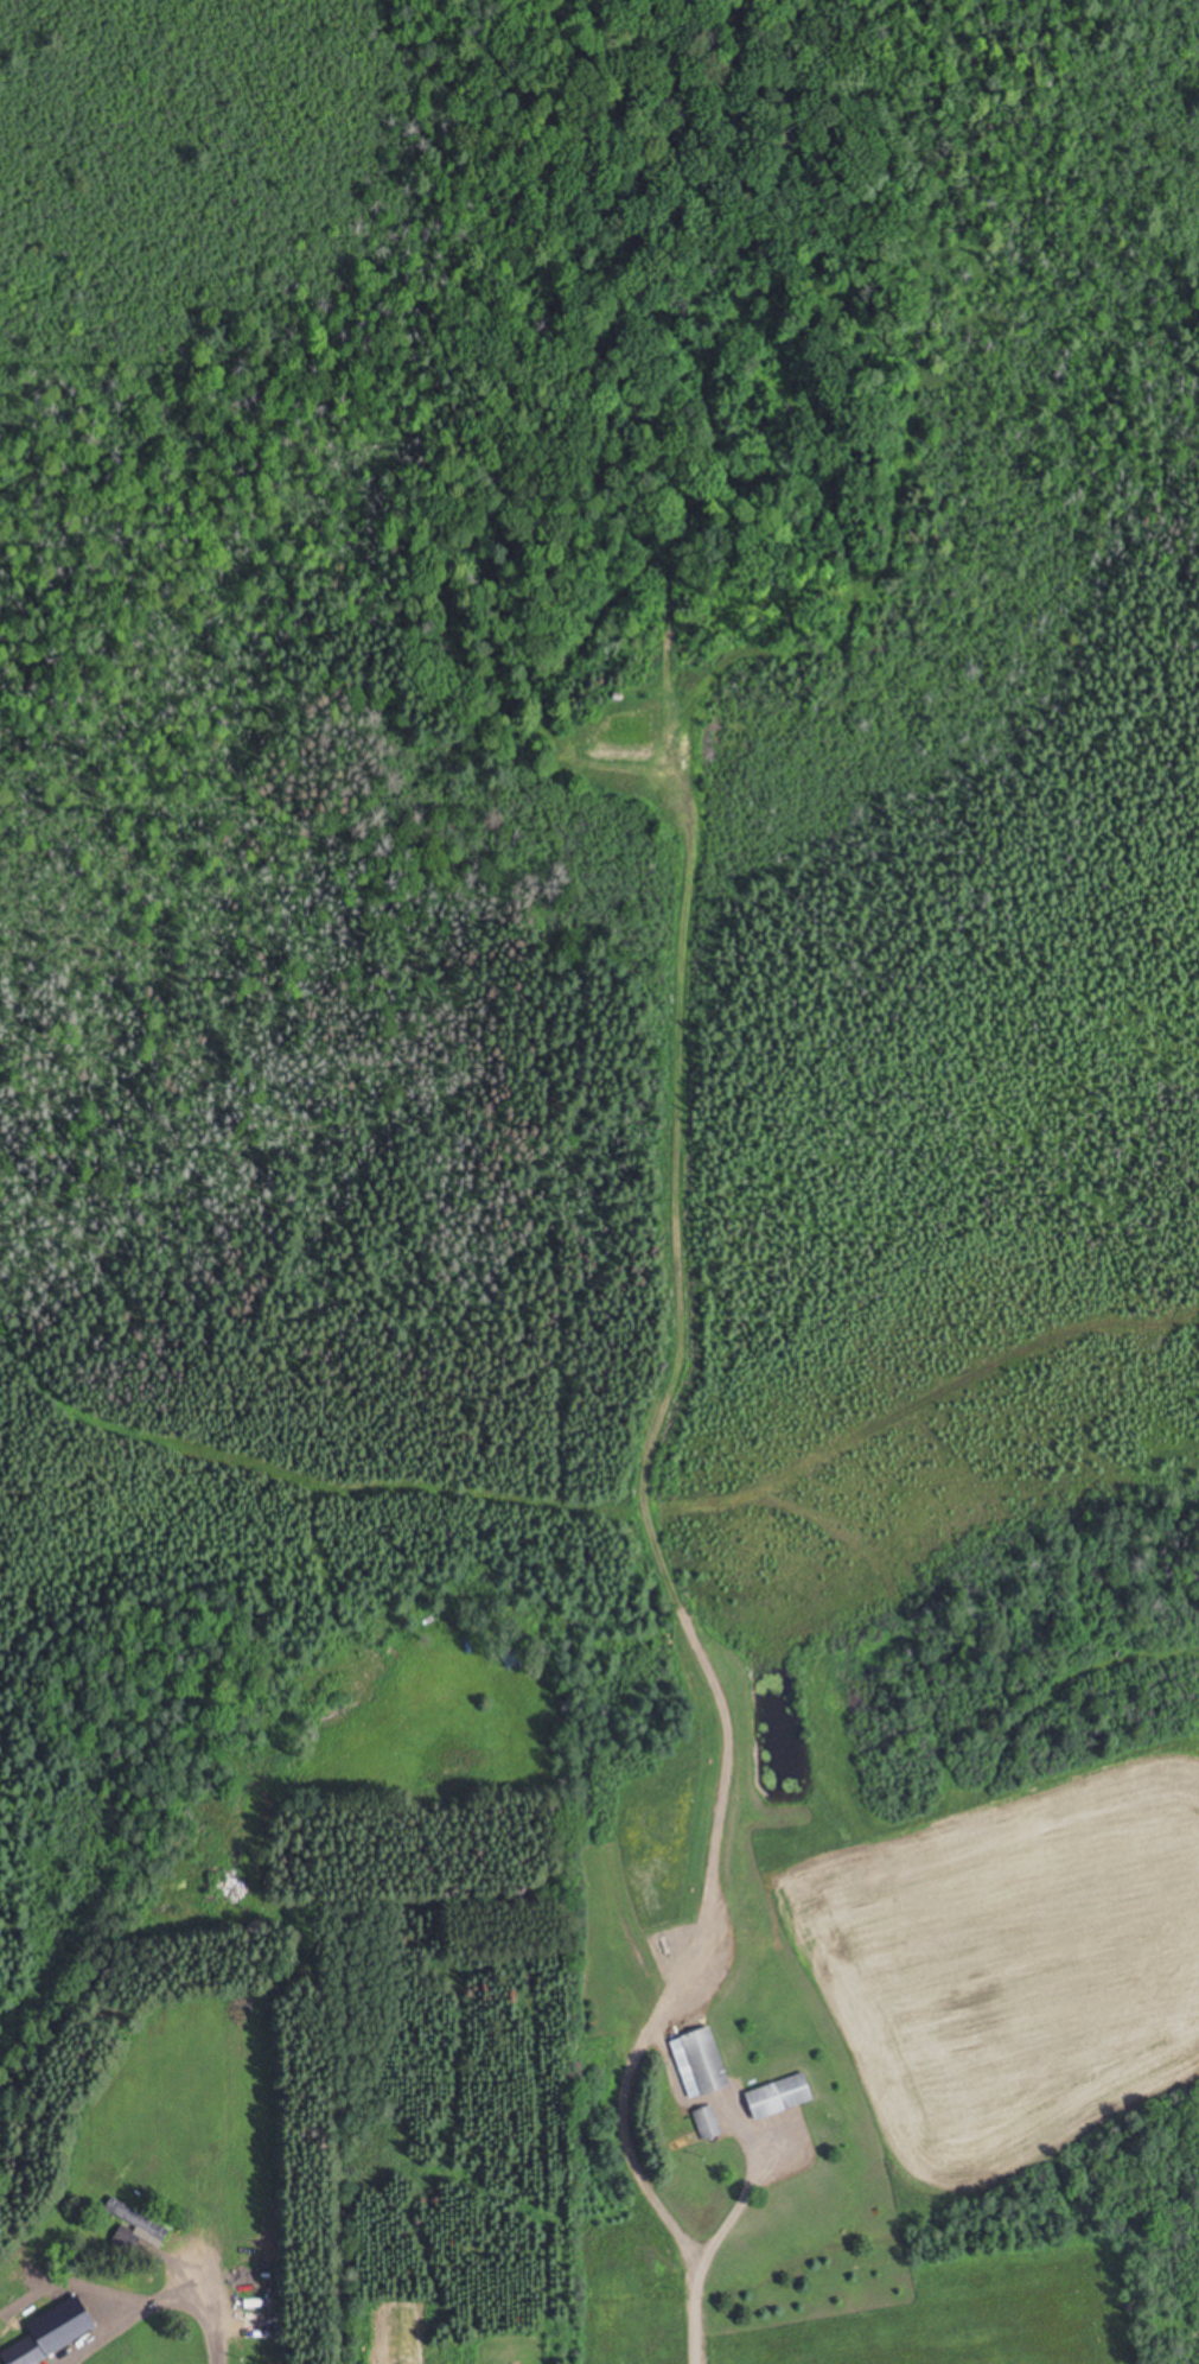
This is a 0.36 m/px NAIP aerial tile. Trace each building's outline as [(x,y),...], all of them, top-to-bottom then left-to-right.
[(670,2039),(689,2100),(732,2086),(714,2026),(670,2039)] [(816,2100),(807,2073),(746,2093),(755,2121),(816,2100)] [(724,2133),(712,2105),(693,2113),(705,2141),(724,2133)] [(113,2242),(135,2252),(141,2240),(161,2250),(171,2228),(111,2199),(104,2213),(123,2222),(113,2242)] [(246,2311),(246,2340),(282,2340),(282,2311),(246,2311)] [(40,2333),(2,2352),(8,2363),(37,2363),(52,2357),(40,2333)]
